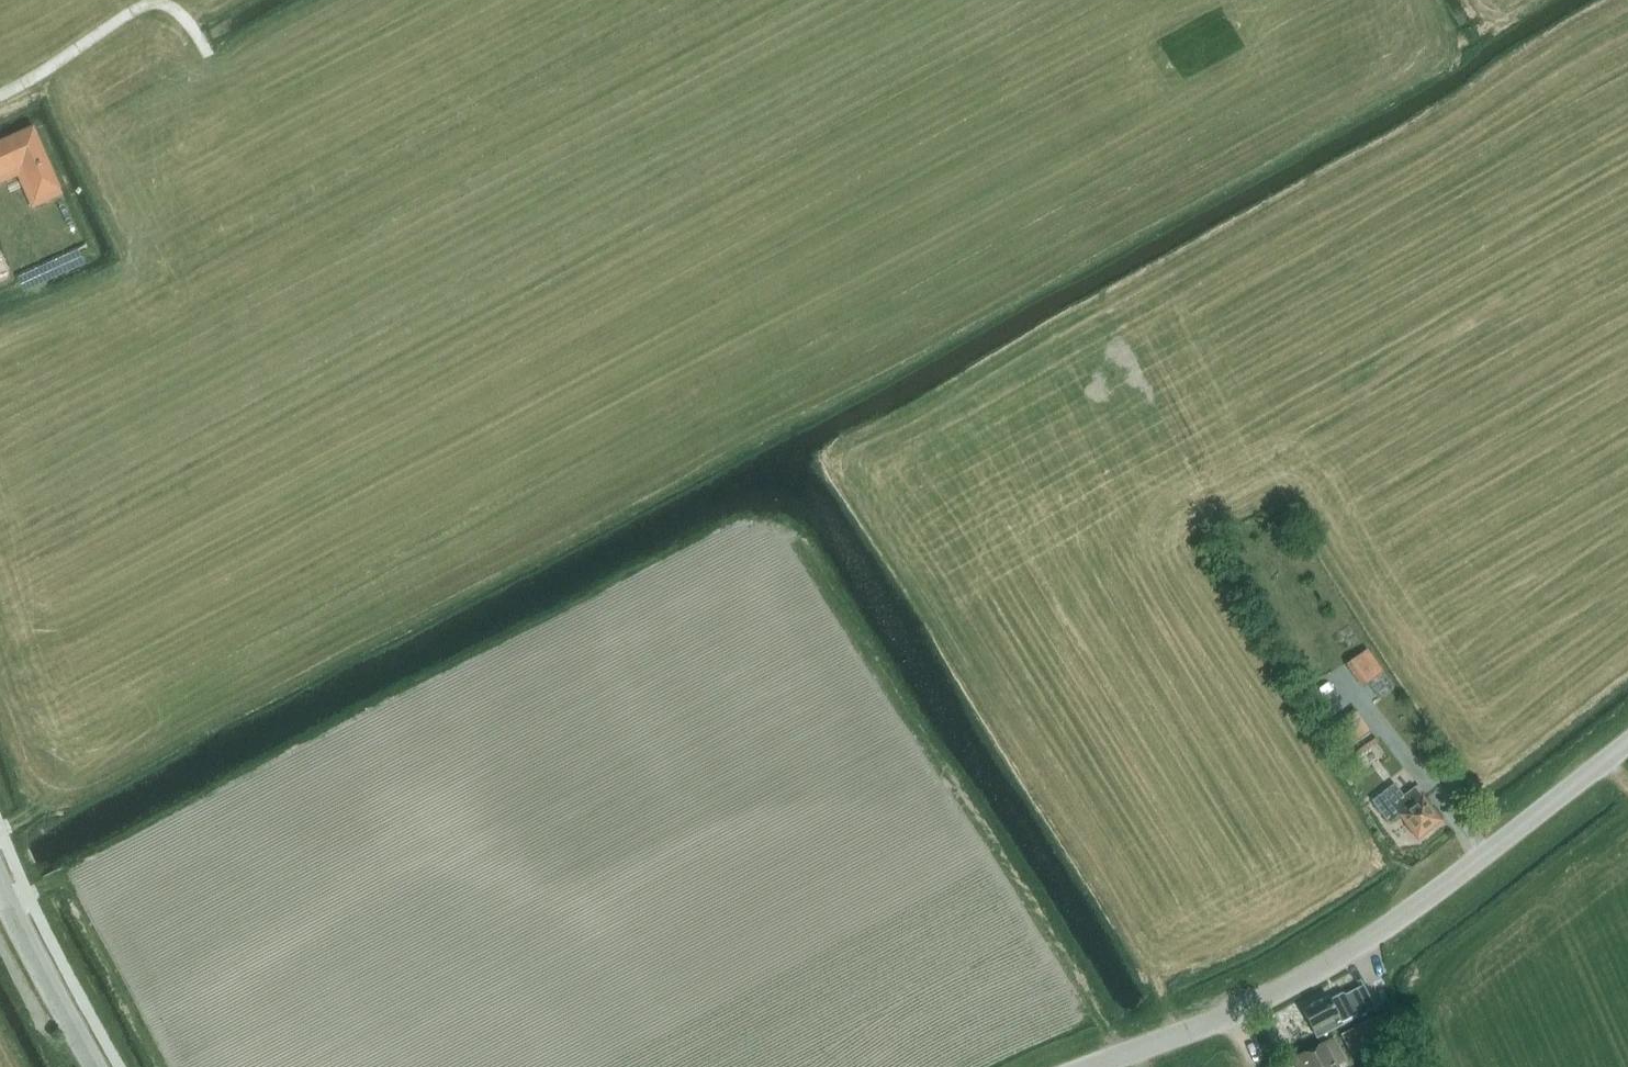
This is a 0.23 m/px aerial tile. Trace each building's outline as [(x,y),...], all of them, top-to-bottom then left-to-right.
[(62,187),(34,126),(0,140),(0,175),(22,165),(37,199),(60,188),(62,187)] [(1346,664),(1362,687),(1384,672),(1367,649),(1346,664)] [(1369,735),(1358,718),(1336,732),(1347,749),(1369,735)] [(1390,824),(1400,816),(1418,839),(1422,836),(1424,837),(1430,832),(1429,830),(1440,821),(1422,797),(1422,798),(1415,788),(1404,797),(1394,785),(1372,802),(1390,824)] [(1318,1038),(1343,1025),(1375,1009),(1364,988),(1332,1004),(1328,996),(1302,1009),(1315,1033),(1318,1038)] [(1352,1054),(1389,1034),(1379,1016),(1342,1035),(1352,1054)] [(1339,1066),(1347,1062),(1335,1038),(1326,1043),(1296,1058),(1301,1066),(1339,1066)]
